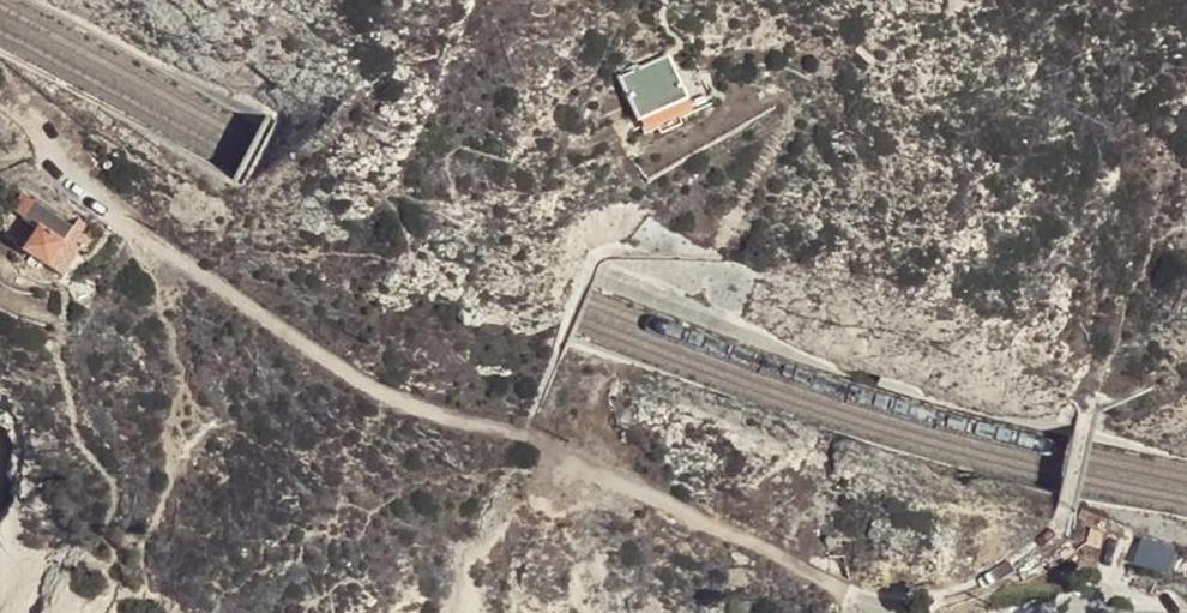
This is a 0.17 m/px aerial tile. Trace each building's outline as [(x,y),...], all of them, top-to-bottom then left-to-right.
[(668,55),(618,77),(643,134),(656,128),(659,134),(681,124),(678,118),(693,112),(687,100),(699,95),(683,57),(671,62),(668,55)] [(16,220),(26,206),(0,189),(0,245),(16,220)] [(89,250),(70,240),(83,217),(34,191),(22,213),(50,228),(36,253),(76,275),(89,250)] [(16,220),(0,245),(16,256),(33,231),(16,220)] [(1099,549),(1103,533),(1090,529),(1085,545),(1099,549)] [(1141,544),(1134,562),(1162,571),(1168,553),(1141,544)] [(845,555),(829,555),(837,565),(849,579),(847,569),(845,555)]
